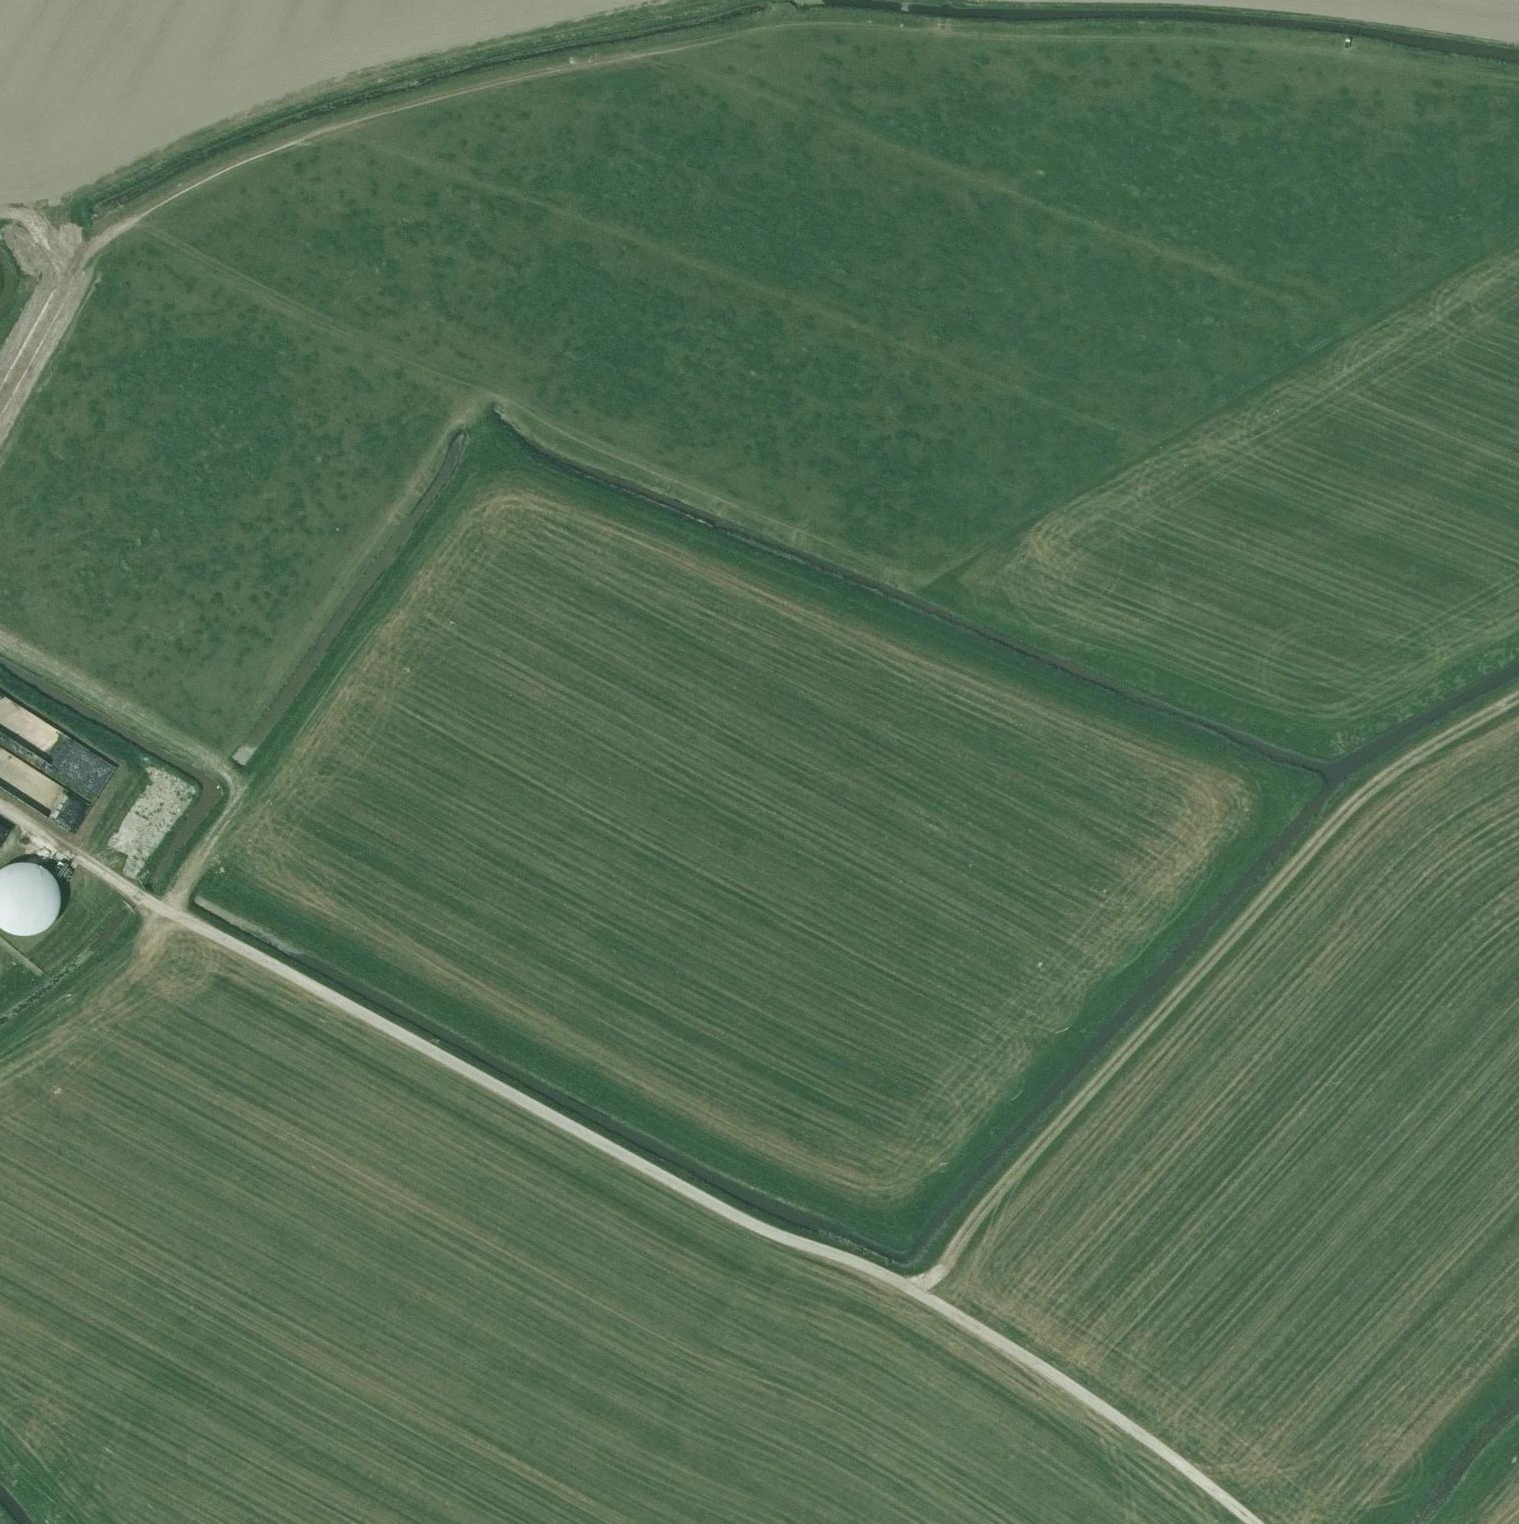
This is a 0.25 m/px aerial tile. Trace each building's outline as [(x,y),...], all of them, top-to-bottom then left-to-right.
[(9,822),(0,818),(0,839),(9,822)] [(23,860),(16,860),(10,862),(4,865),(0,868),(0,928),(4,931),(10,934),(16,936),(23,936),(30,936),(36,934),(42,931),(48,927),(52,923),(56,917),(59,911),(61,905),(61,898),(61,891),(59,885),(56,879),(52,873),(48,869),(42,865),(36,862),(30,860),(23,860)]
